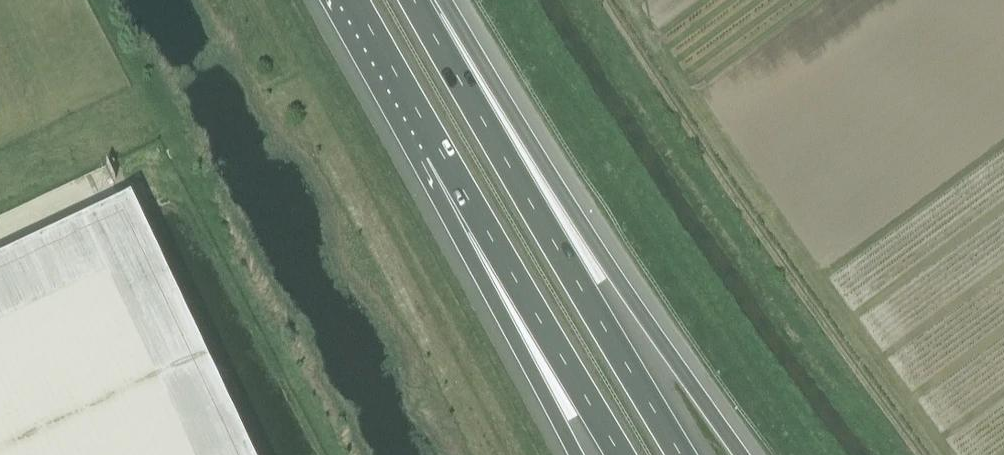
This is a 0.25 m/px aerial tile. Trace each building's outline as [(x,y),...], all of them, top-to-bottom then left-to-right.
[(131,209),(0,271),(0,454),(247,454),(131,209)]
